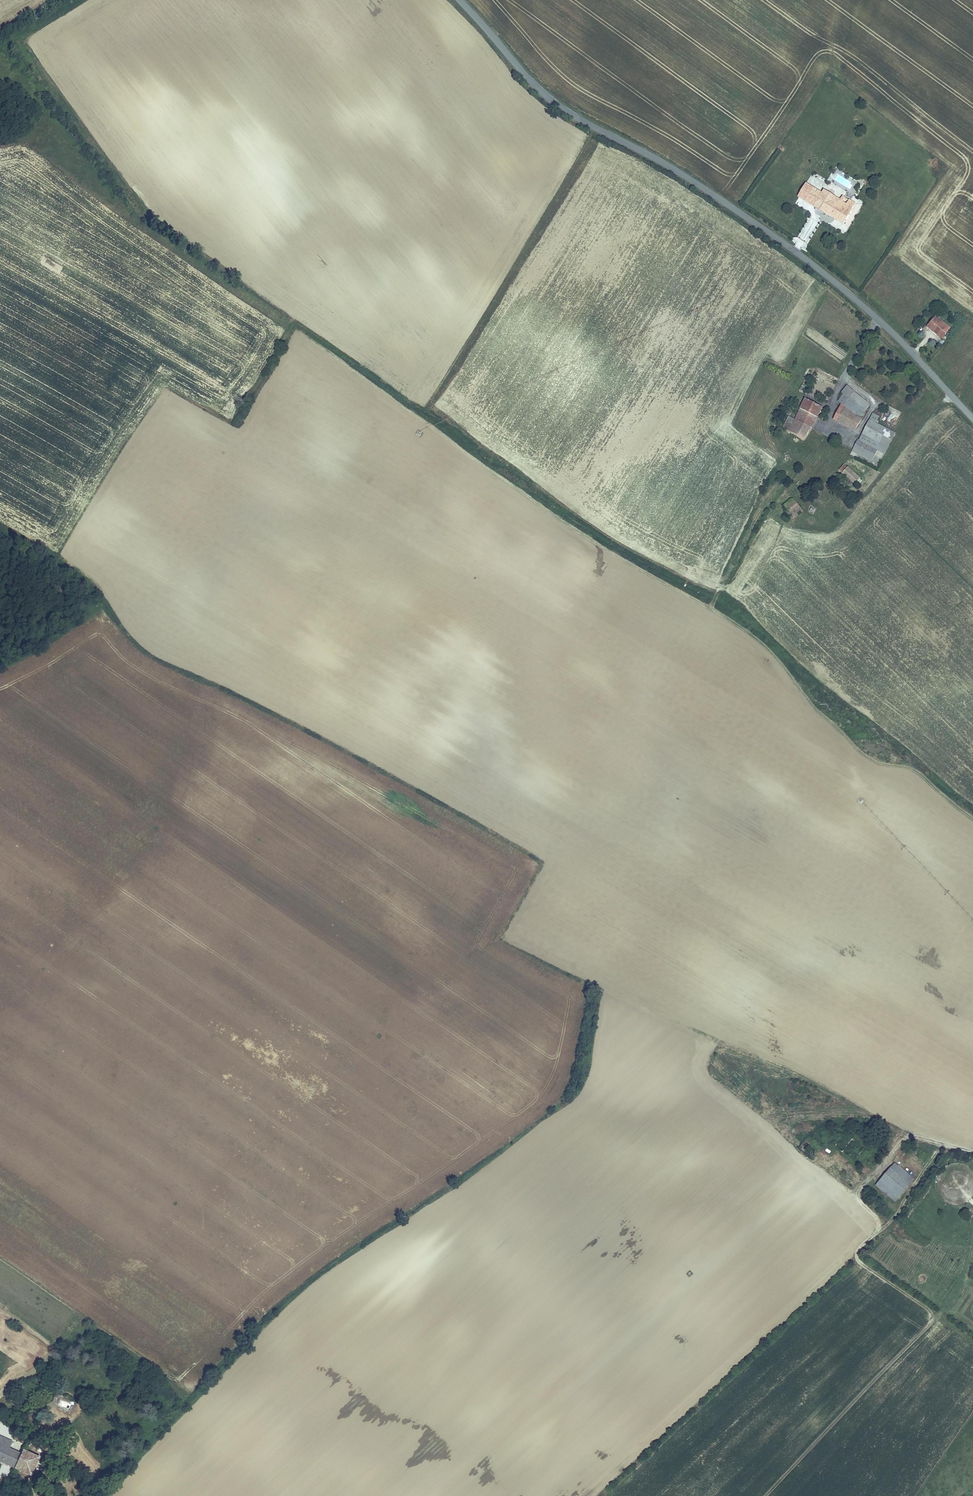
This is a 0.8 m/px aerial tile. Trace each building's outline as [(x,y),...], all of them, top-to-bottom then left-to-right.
[(814,206),(822,193),(805,183),(797,196),(814,206)] [(843,224),(851,211),(855,204),(842,196),(838,203),(833,200),(835,197),(824,190),(822,193),(814,206),(814,207),(825,214),(825,213),(843,224)] [(810,219),(808,226),(809,226),(808,230),(814,232),(817,222),(810,219)] [(945,325),(936,318),(928,327),(938,335),(945,325)] [(950,329),(945,325),(938,335),(943,339),(950,329)] [(853,400),(857,394),(852,391),(848,385),(844,392),(846,394),(842,401),(844,403),(835,418),(849,426),(856,416),(862,407),(853,400)] [(866,401),(857,394),(853,400),(862,407),(866,401)] [(809,428),(821,406),(807,399),(795,422),(809,428)] [(866,401),(862,407),(856,416),(861,419),(871,404),(866,401)] [(824,407),(821,406),(809,428),(804,439),(806,440),(812,427),(814,427),(824,407)] [(873,413),(863,434),(889,447),(896,433),(876,423),(880,416),(873,413)] [(856,416),(849,426),(854,429),(861,419),(856,416)] [(790,431),(795,422),(789,418),(783,428),(789,431),(790,431)] [(804,439),(809,428),(795,422),(790,431),(804,439)] [(889,447),(863,434),(855,449),(872,458),(877,450),(885,454),(889,447)] [(855,484),(860,478),(845,464),(840,470),(855,484)] [(801,513),(793,500),(785,506),(793,519),(801,513)] [(815,1142),(808,1136),(799,1148),(806,1154),(815,1142)] [(868,1152),(863,1149),(853,1161),(863,1169),(868,1163),(863,1159),(868,1152)] [(894,1201),(912,1179),(894,1164),(875,1186),(894,1201)] [(12,1442),(4,1438),(1,1445),(9,1448),(12,1442)] [(15,1468),(21,1454),(9,1448),(1,1445),(0,1448),(0,1453),(2,1454),(0,1458),(0,1461),(15,1468)] [(21,1454),(15,1468),(31,1475),(39,1458),(23,1450),(21,1454)]
